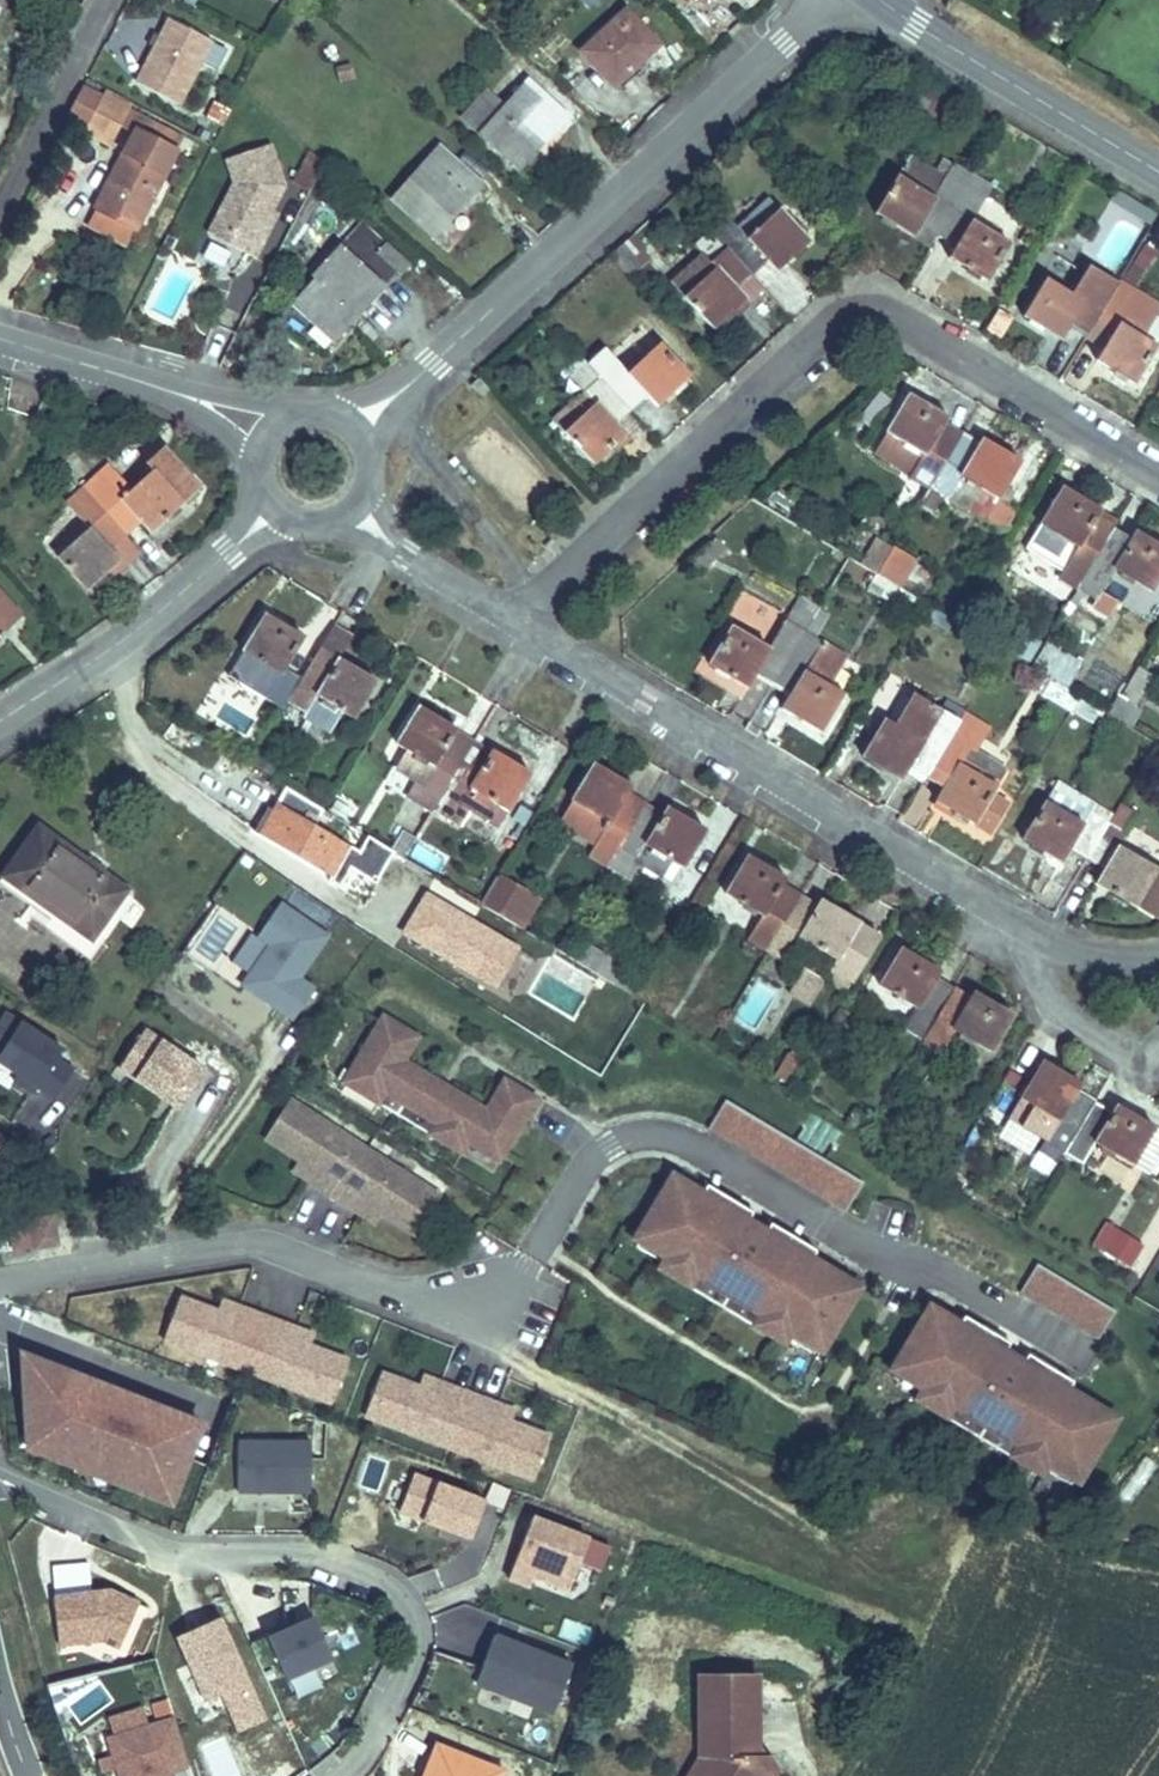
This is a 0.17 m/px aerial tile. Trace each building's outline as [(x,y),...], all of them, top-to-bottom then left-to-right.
[(614,88),(659,46),(626,10),(580,52),(614,88)] [(178,105),(200,62),(211,41),(169,19),(136,83),(178,105)] [(336,68),(340,83),(355,79),(351,65),(336,68)] [(503,106),(478,133),(519,170),(537,150),(527,141),(532,135),(537,139),(550,125),(556,130),(568,117),(527,80),(503,106)] [(81,88),(67,115),(87,126),(84,132),(109,145),(119,126),(127,111),(130,105),(105,92),(102,98),(81,88)] [(478,133),(503,106),(485,89),(460,116),(478,133)] [(209,101),(205,124),(225,127),(229,104),(209,101)] [(127,111),(119,126),(134,134),(135,131),(176,152),(182,139),(127,111)] [(537,150),(556,130),(550,125),(537,139),(532,135),(527,141),(537,150)] [(136,229),(176,152),(135,131),(134,134),(96,209),(99,210),(133,228),(136,229)] [(254,257),(263,239),(259,237),(271,212),(283,187),(269,145),(226,159),(233,183),(208,234),(254,257)] [(434,239),(452,218),(442,209),(447,203),(452,207),(465,193),(470,198),(482,185),(438,146),(390,199),(434,239)] [(294,183),(310,192),(324,164),(311,152),(294,183)] [(938,233),(973,176),(953,164),(945,177),(910,156),(875,214),(900,229),(907,217),(919,224),(920,222),(938,233)] [(973,176),(938,233),(957,244),(955,246),(967,253),(960,264),(986,280),(1009,242),(971,220),(991,187),(973,176)] [(442,209),(452,218),(470,198),(465,193),(452,207),(447,203),(442,209)] [(737,227),(747,238),(779,209),(769,198),(737,227)] [(726,215),(710,230),(750,274),(752,276),(767,261),(777,253),(786,262),(809,242),(779,209),(747,238),(737,227),(726,215)] [(90,226),(125,244),(133,228),(99,210),(90,226)] [(259,237),(263,239),(275,214),(271,212),(259,237)] [(907,217),(900,229),(912,236),(919,224),(907,217)] [(410,265),(361,221),(313,275),(320,282),(295,309),(334,343),(397,273),(400,276),(410,265)] [(710,230),(709,229),(692,244),(702,255),(671,283),(714,330),(732,314),(736,310),(727,300),(737,291),(735,289),(750,274),(710,230)] [(967,253),(955,246),(948,258),(960,264),(967,253)] [(776,271),(786,262),(777,253),(767,261),(776,271)] [(1086,336),(1118,283),(1089,265),(1071,295),(1045,279),(1022,317),(1059,339),(1067,326),(1086,336)] [(752,276),(750,274),(735,289),(737,291),(746,301),(736,310),(732,314),(733,316),(763,288),(752,276)] [(1158,307),(1118,283),(1086,336),(1104,347),(1102,350),(1114,357),(1107,368),(1133,384),(1156,346),(1140,337),(1158,307)] [(746,301),(737,291),(727,300),(736,310),(746,301)] [(998,309),(982,335),(997,344),(1012,318),(998,309)] [(606,347),(587,363),(630,409),(645,395),(647,397),(657,388),(666,398),(689,377),(659,345),(629,372),(606,347)] [(1114,357),(1102,350),(1096,361),(1107,368),(1114,357)] [(587,363),(577,352),(561,367),(571,379),(587,363)] [(630,409),(587,363),(571,379),(582,391),(552,420),(593,465),(615,445),(606,435),(616,426),(614,424),(630,409)] [(479,379),(472,385),(482,396),(488,391),(479,379)] [(656,407),(666,398),(657,388),(647,397),(656,407)] [(929,487),(960,435),(943,425),(948,417),(908,393),(885,432),(886,432),(875,451),(912,473),(910,475),(929,487)] [(625,436),(616,426),(606,435),(615,445),(625,436)] [(978,446),(960,435),(929,487),(922,498),(942,509),(949,498),(961,477),(986,492),(993,481),(1004,488),(1005,486),(1020,461),(982,439),(978,446)] [(108,465),(82,488),(124,534),(138,521),(149,533),(199,487),(163,447),(145,464),(151,470),(130,489),(108,465)] [(961,477),(949,498),(1006,532),(1019,510),(1008,505),(1016,492),(1005,486),(1004,488),(997,499),(986,492),(961,477)] [(993,481),(986,492),(997,499),(1004,488),(993,481)] [(1078,588),(1114,528),(1096,517),(1100,509),(1062,487),(1047,513),(1058,520),(1040,550),(1065,565),(1059,577),(1078,588)] [(65,503),(88,528),(56,557),(86,591),(103,574),(119,560),(108,548),(124,534),(82,488),(65,503)] [(1096,517),(1114,528),(1118,520),(1100,509),(1096,517)] [(1058,520),(1047,513),(1040,525),(1051,532),(1058,520)] [(1114,528),(1078,588),(1113,609),(1118,601),(1102,591),(1115,569),(1140,584),(1146,573),(1158,580),(1158,578),(1158,545),(1136,531),(1132,538),(1114,528)] [(119,560),(103,574),(107,578),(138,551),(124,534),(108,548),(119,560)] [(891,550),(876,541),(861,566),(875,574),(891,550)] [(891,550),(875,574),(898,588),(913,562),(891,550)] [(1151,591),(1158,580),(1146,573),(1140,584),(1151,591)] [(898,588),(875,574),(867,588),(890,601),(898,588)] [(1076,587),(1061,578),(1051,593),(1067,603),(1076,587)] [(18,616),(0,596),(0,633),(18,616)] [(772,685),(804,631),(818,607),(800,596),(769,649),(731,626),(708,664),(735,680),(741,669),(752,676),(754,674),(772,685)] [(953,621),(925,604),(919,614),(948,630),(953,621)] [(827,613),(818,607),(804,631),(813,636),(827,613)] [(302,637),(265,614),(249,640),(260,647),(253,659),(280,675),(302,637)] [(351,638),(333,627),(321,647),(338,658),(351,638)] [(813,636),(804,631),(772,685),(790,696),(789,698),(800,705),(794,715),(820,731),(843,694),(829,685),(847,656),(813,636)] [(260,647),(249,640),(242,652),(253,659),(260,647)] [(1043,645),(1030,667),(1048,678),(1066,688),(1079,667),(1043,645)] [(353,719),(376,681),(338,658),(321,647),(288,700),(306,711),(303,717),(330,734),(343,712),(353,719)] [(1139,666),(1121,696),(1135,705),(1153,675),(1139,666)] [(746,686),(752,676),(741,669),(735,680),(746,686)] [(1071,710),(1079,696),(1066,688),(1048,678),(1040,691),(1071,710)] [(895,761),(925,779),(926,776),(959,722),(965,712),(945,700),(940,709),(913,693),(894,725),(885,719),(877,731),(871,727),(862,742),(869,746),(862,757),(888,773),(895,761)] [(1121,696),(1118,695),(1107,713),(1131,727),(1142,709),(1135,705),(1121,696)] [(1101,709),(1079,696),(1071,710),(1093,723),(1101,709)] [(800,705),(789,698),(782,708),(794,715),(800,705)] [(451,737),(456,729),(419,706),(396,744),(408,751),(396,770),(416,782),(408,795),(432,809),(469,748),(451,737)] [(959,722),(984,737),(990,727),(965,712),(959,722)] [(871,727),(877,731),(885,719),(878,716),(871,727)] [(984,737),(959,722),(926,776),(944,787),(943,790),(954,797),(947,809),(990,834),(1008,804),(991,794),(996,787),(965,768),(974,753),(984,737)] [(474,740),(456,729),(451,737),(469,748),(474,740)] [(492,750),(474,740),(469,748),(487,758),(492,750)] [(529,773),(492,750),(487,758),(469,748),(432,809),(460,826),(469,810),(485,820),(487,817),(495,803),(507,811),(529,773)] [(1005,771),(974,753),(965,768),(996,787),(1005,771)] [(608,865),(645,804),(627,793),(632,785),(594,762),(558,821),(595,843),(588,854),(608,865)] [(1087,858),(1114,814),(1057,780),(1022,839),(1048,855),(1055,843),(1067,850),(1068,848),(1087,859),(1087,858)] [(627,793),(645,804),(650,796),(632,785),(627,793)] [(287,788),(260,835),(332,878),(350,847),(324,831),(333,816),(287,788)] [(954,797),(943,790),(936,802),(947,809),(954,797)] [(650,796),(645,804),(662,815),(667,807),(650,796)] [(498,824),(506,810),(495,803),(487,817),(498,824)] [(662,815),(645,804),(608,865),(627,877),(636,862),(641,865),(661,877),(671,860),(678,849),(689,856),(705,830),(667,807),(662,815)] [(1087,858),(1105,869),(1103,872),(1115,879),(1108,890),(1153,917),(1158,907),(1158,870),(1119,846),(1138,815),(1120,804),(1114,814),(1087,858)] [(87,862),(38,827),(3,876),(57,914),(91,939),(126,890),(102,872),(87,862)] [(403,858),(413,841),(401,833),(390,850),(403,858)] [(1060,862),(1067,850),(1055,843),(1048,855),(1060,862)] [(682,867),(689,856),(678,849),(671,860),(682,867)] [(773,939),(799,897),(781,886),(785,878),(748,855),(725,893),(762,915),(755,928),(773,939)] [(90,857),(87,862),(102,872),(105,868),(90,857)] [(636,862),(627,877),(632,880),(641,865),(636,862)] [(829,887),(811,876),(799,897),(817,907),(821,899),(829,887)] [(525,894),(496,877),(480,904),(509,922),(525,894)] [(518,948),(472,921),(467,929),(460,925),(465,917),(426,894),(404,933),(495,987),(518,948)] [(535,900),(525,894),(509,922),(519,928),(535,900)] [(817,907),(799,897),(773,939),(792,950),(787,958),(786,959),(802,969),(790,991),(811,1003),(831,969),(853,982),(880,937),(858,924),(859,922),(821,899),(817,907)] [(327,936),(280,903),(258,935),(255,933),(234,964),(249,974),(243,982),(277,1005),(275,1008),(293,1020),(314,989),(298,978),(327,936)] [(80,953),(91,939),(57,914),(46,929),(80,953)] [(472,921),(465,917),(460,925),(467,929),(472,921)] [(773,939),(755,928),(750,936),(769,947),(773,939)] [(787,958),(792,950),(773,939),(769,947),(787,958)] [(587,946),(584,951),(603,963),(605,958),(587,946)] [(922,1040),(952,989),(934,978),(939,971),(901,948),(886,974),(897,981),(890,993),(916,1008),(903,1029),(922,1040)] [(577,963),(614,985),(623,969),(605,958),(603,963),(584,951),(577,963)] [(845,995),(853,982),(831,969),(824,982),(845,995)] [(897,981),(886,974),(879,986),(890,993),(897,981)] [(970,1000),(952,989),(922,1040),(941,1051),(953,1030),(990,1052),(1013,1015),(975,992),(970,1000)] [(17,1074),(37,1088),(55,1099),(74,1069),(57,1058),(62,1049),(4,1012),(0,1018),(0,1064),(17,1074)] [(382,1015),(348,1072),(384,1093),(378,1104),(397,1115),(403,1105),(434,1123),(428,1134),(461,1153),(467,1143),(471,1137),(503,1156),(537,1099),(504,1079),(482,1115),(402,1066),(419,1037),(382,1015)] [(203,1070),(145,1031),(120,1069),(136,1080),(125,1097),(148,1113),(160,1096),(177,1108),(203,1070)] [(809,1049),(798,1042),(790,1054),(802,1061),(809,1049)] [(802,1061),(790,1054),(788,1053),(775,1075),(789,1083),(802,1061)] [(1063,1153),(1094,1101),(1076,1090),(1081,1083),(1043,1060),(1027,1086),(1039,1093),(1031,1104),(1057,1120),(1044,1141),(1063,1153)] [(384,1093),(348,1072),(342,1082),(378,1104),(384,1093)] [(37,1088),(17,1074),(13,1080),(33,1094),(37,1088)] [(381,1213),(415,1235),(440,1197),(289,1100),(264,1138),(298,1160),(320,1174),(313,1184),(333,1197),(353,1209),(359,1199),(381,1213)] [(863,1182),(725,1100),(708,1129),(846,1212),(863,1182)] [(1112,1112),(1094,1101),(1063,1153),(1082,1164),(1095,1143),(1120,1158),(1127,1147),(1138,1154),(1154,1127),(1117,1104),(1112,1112)] [(403,1105),(397,1115),(428,1134),(434,1123),(403,1105)] [(471,1137),(467,1143),(499,1162),(503,1156),(471,1137)] [(1127,1147),(1120,1158),(1131,1165),(1138,1154),(1127,1147)] [(320,1174),(298,1160),(292,1170),(313,1184),(320,1174)] [(701,1195),(669,1176),(635,1233),(666,1252),(657,1268),(689,1288),(695,1278),(757,1315),(751,1325),(784,1345),(793,1329),(825,1348),(859,1291),(810,1261),(812,1257),(703,1192),(701,1195)] [(375,1223),(381,1213),(359,1199),(353,1209),(375,1223)] [(58,1245),(53,1217),(31,1220),(36,1248),(58,1245)] [(1114,1228),(1099,1253),(1128,1270),(1143,1246),(1114,1228)] [(1115,1311),(1037,1263),(1019,1292),(1098,1340),(1115,1311)] [(695,1278),(689,1288),(751,1325),(757,1315),(695,1278)] [(330,1404),(347,1361),(309,1347),(285,1338),(289,1326),(245,1310),(241,1321),(216,1312),(179,1298),(163,1341),(330,1404)] [(221,1301),(216,1312),(241,1321),(245,1310),(221,1301)] [(957,1326),(926,1307),(892,1364),(923,1383),(913,1399),(946,1419),(952,1408),(1014,1446),(1008,1456),(1041,1475),(1050,1460),(1082,1479),(1116,1421),(1066,1392),(1069,1388),(960,1322),(957,1326)] [(285,1338),(309,1347),(313,1336),(289,1326),(285,1338)] [(47,1364),(20,1353),(21,1367),(43,1376),(47,1364)] [(113,1389),(47,1364),(43,1376),(21,1367),(24,1425),(43,1432),(36,1451),(92,1473),(96,1464),(148,1484),(144,1493),(168,1503),(196,1433),(174,1424),(178,1415),(140,1400),(132,1421),(104,1410),(113,1389)] [(418,1387),(381,1373),(364,1416),(532,1479),(548,1436),(511,1422),(486,1413),(491,1401),(447,1385),(443,1396),(418,1387)] [(423,1376),(418,1387),(443,1396),(447,1385),(423,1376)] [(132,1421),(140,1400),(113,1389),(104,1410),(132,1421)] [(486,1413),(511,1422),(515,1411),(491,1401),(486,1413)] [(952,1408),(946,1419),(1008,1456),(1014,1446),(952,1408)] [(200,1424),(178,1415),(174,1424),(196,1433),(200,1424)] [(43,1432),(24,1425),(26,1447),(36,1451),(43,1432)] [(238,1442),(237,1491),(310,1492),(310,1442),(238,1442)] [(96,1464),(92,1473),(144,1493),(148,1484),(96,1464)] [(484,1502),(413,1475),(399,1512),(470,1539),(484,1502)] [(588,1539),(531,1517),(508,1577),(530,1585),(533,1577),(568,1590),(588,1539)] [(58,1645),(102,1640),(119,1647),(138,1604),(109,1591),(53,1598),(58,1645)] [(286,1678),(332,1658),(313,1617),(287,1629),(285,1625),(266,1633),(286,1678)] [(219,1618),(177,1637),(206,1702),(222,1694),(239,1732),(264,1720),(219,1618)] [(476,1683),(553,1713),(571,1665),(494,1635),(476,1683)] [(702,1677),(699,1742),(713,1744),(713,1763),(706,1775),(770,1775),(774,1769),(770,1757),(760,1757),(761,1680),(702,1677)] [(154,1705),(108,1719),(113,1736),(159,1722),(154,1705)] [(173,1717),(159,1722),(113,1736),(107,1738),(119,1775),(171,1775),(170,1771),(189,1765),(173,1717)] [(713,1763),(713,1744),(699,1742),(698,1760),(689,1775),(706,1775),(713,1763)]
